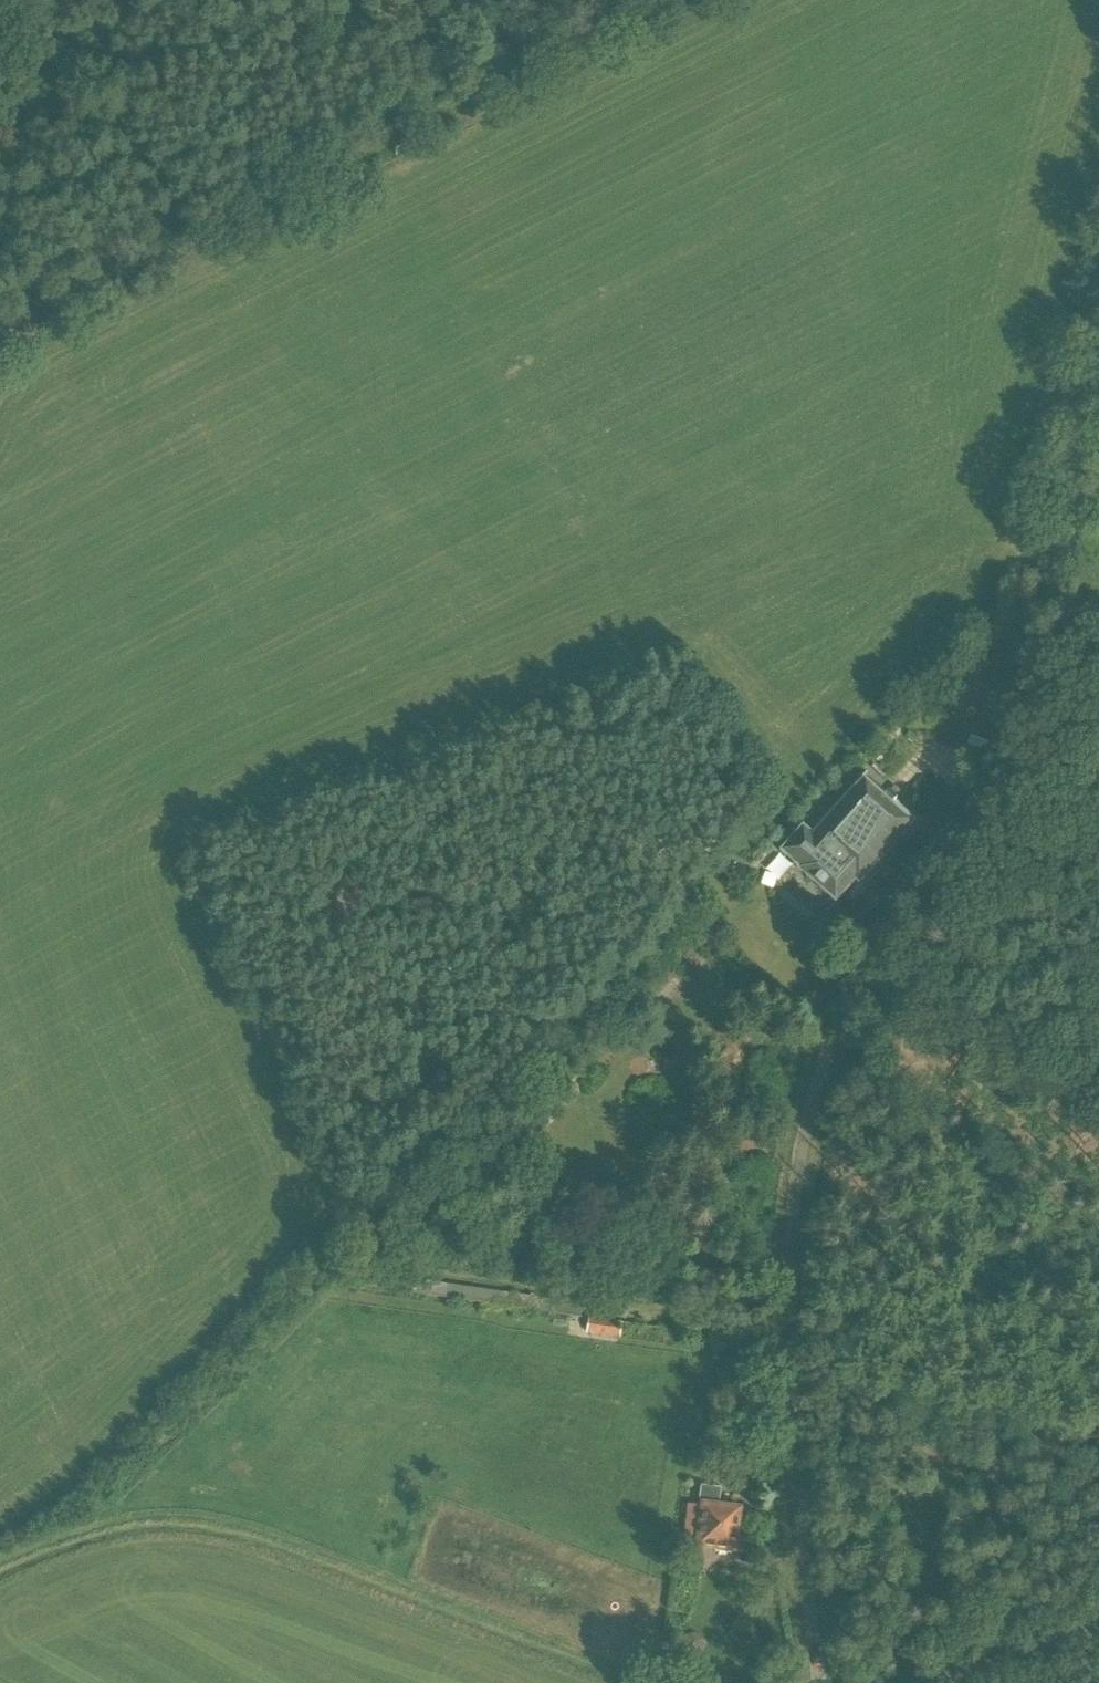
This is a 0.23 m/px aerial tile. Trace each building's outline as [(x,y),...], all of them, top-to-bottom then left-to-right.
[(858,883),(914,820),(863,774),(811,832),(802,824),(779,850),(797,866),(796,868),(835,902),(854,880),(858,883)] [(580,1318),(582,1304),(366,1273),(364,1286),(580,1318)] [(620,1338),(622,1321),(589,1316),(586,1333),(620,1338)] [(718,1508),(719,1501),(721,1488),(701,1485),(699,1504),(687,1502),(682,1540),(699,1542),(699,1544),(714,1546),(718,1552),(727,1553),(732,1548),(733,1549),(738,1510),(718,1508)]
